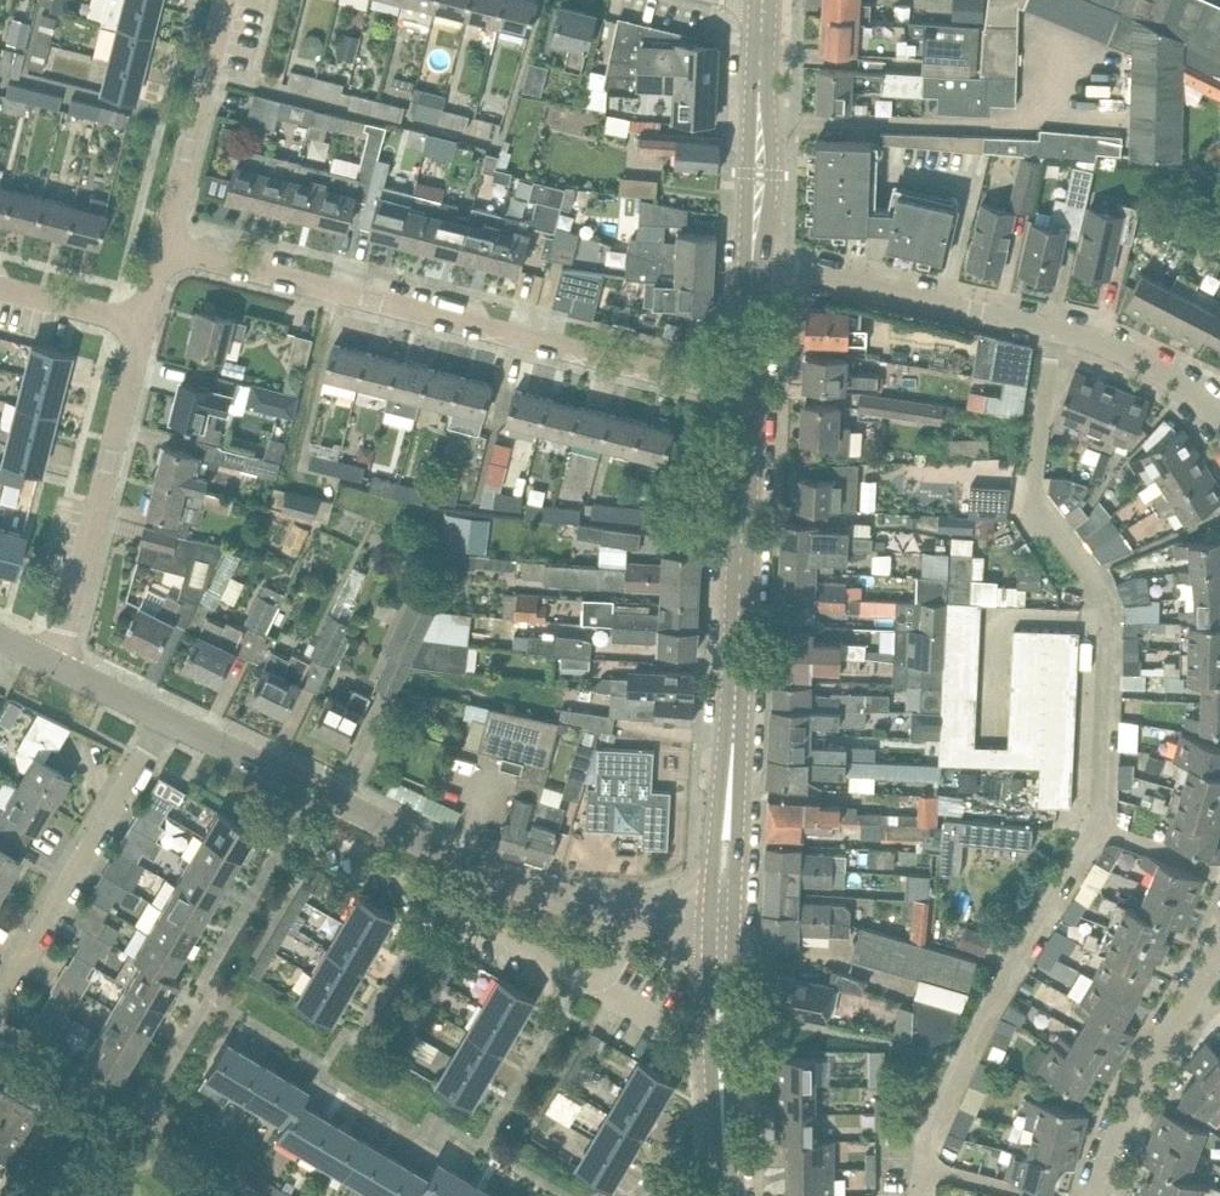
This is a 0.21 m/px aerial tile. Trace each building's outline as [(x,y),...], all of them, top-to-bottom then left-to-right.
[(99,22),(149,35),(157,4),(143,0),(105,0),(99,22)] [(400,15),(431,23),(435,7),(437,0),(404,0),(400,15)] [(435,7),(466,15),(470,0),(437,0),(435,7)] [(466,15),(498,23),(504,0),(470,0),(466,15)] [(498,23),(530,31),(538,0),(504,0),(498,23)] [(824,16),(871,18),(872,2),(861,1),(861,0),(825,0),(824,16)] [(1029,0),(988,0),(986,13),(1019,15),(1019,3),(1026,6),(1029,0)] [(1026,6),(1041,13),(1046,0),(1029,0),(1026,6)] [(1041,13),(1054,18),(1060,0),(1046,0),(1041,13)] [(1054,18),(1069,24),(1078,0),(1061,0),(1054,18)] [(1092,2),(1088,0),(1078,0),(1069,24),(1082,30),(1092,2)] [(1211,0),(1098,0),(1219,59),(1219,4),(1211,0)] [(1095,36),(1106,9),(1092,2),(1082,30),(1095,36)] [(596,13),(563,5),(555,38),(571,42),(565,67),(582,71),(596,13)] [(1111,42),(1121,16),(1106,9),(1095,36),(1111,42)] [(42,13),(35,40),(49,43),(56,17),(42,13)] [(1018,29),(1019,15),(986,13),(983,26),(1018,29)] [(9,16),(3,39),(25,45),(31,22),(9,16)] [(871,18),(824,16),(822,49),(858,51),(924,55),(923,71),(926,71),(970,74),(973,24),(936,22),(911,20),(871,18)] [(1135,22),(1121,16),(1111,42),(1134,51),(1135,22)] [(619,17),(618,18),(607,72),(592,68),(584,105),(602,109),(608,110),(639,111),(639,116),(640,116),(676,118),(714,120),(718,43),(696,42),(697,38),(619,17)] [(149,35),(99,22),(99,23),(117,27),(109,58),(142,66),(149,35)] [(1135,22),(1131,155),(1182,160),(1185,42),(1135,22)] [(994,75),(992,103),(1016,104),(1018,29),(983,26),(981,74),(994,75)] [(49,43),(35,40),(28,66),(42,69),(49,43)] [(19,77),(25,51),(0,45),(0,72),(19,77)] [(291,69),(288,83),(314,90),(318,76),(317,75),(321,62),(297,56),(293,70),(291,69)] [(142,66),(109,58),(101,90),(133,98),(142,66)] [(549,66),(530,62),(523,90),(542,95),(549,66)] [(1189,66),(1189,83),(1219,98),(1219,78),(1189,63),(1189,66)] [(926,72),(821,68),(819,107),(850,108),(851,88),(884,90),(883,93),(925,95),(926,72)] [(970,74),(926,71),(926,72),(925,95),(940,96),(939,110),(992,112),(992,103),(994,75),(981,74),(981,75),(970,74)] [(345,82),(318,76),(314,90),(341,97),(345,82)] [(35,88),(8,81),(5,95),(32,102),(35,88)] [(62,95),(35,88),(32,102),(58,108),(62,95)] [(379,99),(352,92),(349,106),(375,113),(379,99)] [(282,100),(255,93),(248,121),(275,128),(278,114),(282,100)] [(98,104),(71,97),(68,109),(64,108),(62,119),(92,127),(94,117),(98,104)] [(405,106),(379,99),(375,113),(402,120),(405,106)] [(282,100),(278,114),(311,124),(315,108),(282,100)] [(413,115),(440,122),(443,108),(417,101),(413,115)] [(855,103),(855,111),(867,112),(867,104),(855,103)] [(124,111),(98,104),(94,117),(121,124),(124,111)] [(344,115),(315,108),(311,124),(308,135),(324,139),(328,126),(340,129),(344,115)] [(470,114),(443,108),(440,122),(467,128),(470,114)] [(629,129),(642,131),(641,150),(677,152),(676,167),(720,170),(721,135),(660,132),(662,120),(609,111),(605,130),(628,134),(629,129)] [(475,116),(472,130),(498,136),(502,123),(475,116)] [(367,121),(365,128),(370,129),(359,171),(373,175),(385,126),(367,121)] [(1056,130),(1041,129),(1041,138),(1042,154),(1042,158),(1056,158),(1056,130)] [(1056,130),(1056,158),(1071,159),(1073,131),(1056,130)] [(1024,137),(881,131),(880,141),(1025,154),(1024,137)] [(1086,133),(1073,131),(1071,159),(1083,161),(1086,133)] [(1123,136),(1086,133),(1083,161),(1097,162),(1099,156),(1122,157),(1123,136)] [(429,137),(426,150),(455,157),(458,144),(429,137)] [(1041,138),(1024,137),(1025,154),(1042,154),(1041,138)] [(817,139),(813,228),(869,230),(869,228),(890,229),(887,245),(946,258),(958,204),(899,190),(896,207),(870,206),(872,159),(880,159),(880,141),(817,139)] [(487,152),(458,144),(455,157),(484,164),(487,152)] [(241,146),(229,194),(228,197),(259,204),(268,166),(269,166),(272,154),(241,146)] [(504,146),(503,146),(495,167),(493,180),(510,184),(513,173),(497,170),(504,146)] [(302,162),(272,154),(269,166),(268,166),(259,204),(288,212),(298,173),(299,173),(302,162)] [(1042,158),(1042,154),(1025,154),(1012,204),(1031,208),(1044,159),(1042,158)] [(385,184),(391,160),(378,157),(366,203),(378,206),(371,233),(401,240),(411,201),(412,201),(415,191),(385,184)] [(331,169),(302,162),(299,173),(298,173),(288,212),(317,219),(327,180),(328,181),(331,169)] [(360,176),(331,169),(328,181),(327,180),(317,219),(348,227),(360,176)] [(658,178),(621,175),(619,192),(657,195),(658,178)] [(503,213),(500,223),(490,263),(520,270),(531,224),(551,229),(550,233),(546,232),(540,255),(549,257),(557,223),(560,211),(562,204),(566,187),(549,183),(545,200),(537,198),(533,216),(519,217),(503,213)] [(0,185),(0,220),(2,221),(10,187),(0,185)] [(1034,219),(1027,246),(1022,269),(1055,277),(1064,234),(1079,237),(1089,191),(1068,186),(1062,212),(1052,209),(1049,222),(1034,219)] [(42,195),(10,187),(2,221),(33,229),(42,195)] [(576,187),(566,187),(562,204),(571,207),(576,187)] [(443,200),(414,192),(412,201),(411,201),(401,240),(431,248),(441,208),(443,200)] [(73,203),(42,195),(33,229),(65,236),(73,203)] [(88,206),(73,203),(65,236),(97,244),(108,199),(90,195),(88,206)] [(641,198),(639,221),(665,222),(687,223),(688,208),(641,198)] [(459,204),(444,200),(442,209),(441,208),(431,248),(460,255),(470,216),(456,212),(459,204)] [(1090,205),(1082,244),(1076,267),(1110,275),(1117,239),(1132,242),(1140,205),(1118,200),(1116,210),(1090,205)] [(983,202),(974,240),(968,264),(1001,272),(1017,210),(983,202)] [(470,216),(460,255),(490,263),(500,223),(502,212),(473,205),(470,216)] [(1193,219),(1183,218),(1181,236),(1193,237),(1198,227),(1193,226),(1193,219)] [(716,234),(679,232),(678,240),(664,239),(665,222),(639,221),(636,255),(715,259),(716,234)] [(567,227),(557,223),(549,257),(573,261),(575,251),(587,254),(592,236),(585,233),(567,229),(567,227)] [(1198,227),(1193,237),(1207,238),(1219,241),(1219,230),(1210,228),(1198,227)] [(715,259),(636,255),(627,255),(626,276),(714,282),(715,259)] [(1153,262),(1146,276),(1142,273),(1125,306),(1150,319),(1167,286),(1163,285),(1170,271),(1153,262)] [(562,267),(553,305),(569,309),(568,312),(569,312),(586,316),(593,318),(604,273),(562,267)] [(714,282),(646,279),(644,304),(675,305),(675,306),(713,308),(714,282)] [(1191,299),(1167,286),(1150,319),(1174,332),(1191,299)] [(1191,299),(1175,332),(1200,345),(1206,334),(1219,306),(1219,302),(1215,312),(1191,299)] [(1206,334),(1219,341),(1219,306),(1206,334)] [(809,341),(867,342),(868,328),(859,327),(860,310),(810,307),(809,341)] [(191,347),(214,353),(223,355),(228,335),(244,339),(248,322),(234,318),(234,317),(200,309),(191,347)] [(667,321),(664,333),(678,337),(681,324),(667,321)] [(288,363),(306,367),(313,338),(296,333),(288,363)] [(1035,345),(996,337),(990,376),(1004,378),(1028,382),(1035,345)] [(69,353),(31,343),(24,373),(62,383),(69,353)] [(326,375),(350,381),(358,383),(366,351),(334,343),(326,375)] [(398,359),(366,351),(358,383),(389,391),(385,408),(398,359)] [(846,358),(808,355),(806,385),(883,389),(883,377),(878,377),(878,374),(845,371),(846,358)] [(429,367),(398,359),(385,408),(416,416),(420,399),(421,399),(429,367)] [(460,375),(429,367),(421,399),(452,407),(460,375)] [(1101,380),(1075,369),(1052,428),(1063,432),(1069,418),(1083,424),(1101,380)] [(62,383),(24,373),(16,402),(54,412),(62,383)] [(287,375),(283,390),(298,393),(301,379),(287,375)] [(492,383),(460,375),(452,407),(484,415),(492,383)] [(1028,382),(1004,378),(1001,395),(987,393),(984,409),(1023,415),(1028,382)] [(228,408),(232,392),(182,380),(173,417),(202,425),(199,438),(219,443),(223,428),(214,426),(219,406),(228,408)] [(1125,390),(1101,380),(1083,424),(1097,430),(1090,446),(1101,450),(1125,390)] [(253,382),(247,403),(292,414),(298,393),(283,390),(253,382)] [(516,388),(510,412),(507,422),(539,430),(548,396),(516,388)] [(1150,400),(1125,390),(1101,450),(1092,471),(1103,476),(1118,438),(1132,444),(1150,400)] [(942,423),(945,405),(861,392),(858,409),(942,423)] [(579,404),(548,396),(539,430),(571,437),(579,404)] [(54,412),(16,402),(9,431),(47,441),(54,412)] [(803,438),(821,439),(821,454),(850,455),(851,426),(838,425),(839,404),(805,402),(803,438)] [(610,412),(579,404),(571,437),(602,445),(610,412)] [(642,420),(610,412),(602,445),(634,453),(642,420)] [(674,428),(642,420),(634,453),(666,461),(674,428)] [(1183,427),(1163,440),(1129,461),(1136,472),(1149,463),(1157,476),(1198,450),(1183,427)] [(47,441),(9,431),(1,461),(39,470),(47,441)] [(990,437),(941,438),(941,455),(990,454),(990,437)] [(222,444),(219,443),(199,438),(198,440),(221,445),(218,458),(217,461),(243,467),(243,468),(277,476),(278,474),(276,473),(279,461),(257,455),(221,446),(222,444)] [(491,459),(481,504),(522,509),(524,494),(523,494),(505,492),(495,491),(496,488),(501,489),(507,463),(512,445),(497,442),(493,460),(491,459)] [(166,445),(158,478),(185,485),(205,490),(209,475),(213,477),(217,461),(218,458),(166,445)] [(1198,450),(1157,476),(1165,489),(1152,497),(1158,507),(1212,473),(1198,450)] [(313,452),(309,466),(335,473),(339,459),(313,452)] [(367,466),(339,459),(335,473),(362,480),(367,466)] [(812,463),(811,476),(801,476),(799,506),(856,509),(859,463),(812,463)] [(0,467),(0,480),(4,482),(0,499),(0,500),(8,469),(0,467)] [(25,473),(8,469),(0,500),(15,504),(20,485),(22,485),(25,473)] [(1212,473),(1158,507),(1164,516),(1178,508),(1186,521),(1206,509),(1219,500),(1219,485),(1212,473)] [(1051,475),(1049,491),(1057,501),(1070,492),(1072,487),(1073,478),(1051,475)] [(371,484),(370,489),(396,496),(400,482),(373,476),(371,484)] [(233,498),(185,485),(158,478),(149,511),(177,518),(173,532),(226,546),(227,546),(231,530),(202,523),(206,506),(230,512),(233,498)] [(337,481),(326,478),(320,498),(288,490),(283,508),(328,519),(337,481)] [(400,482),(396,496),(423,502),(425,496),(425,495),(426,489),(400,482)] [(460,489),(433,482),(430,496),(457,503),(460,489)] [(1011,486),(971,483),(970,514),(1006,517),(1011,486)] [(1070,492),(1057,501),(1066,513),(1078,503),(1079,502),(1080,503),(1086,492),(1072,487),(1070,492)] [(526,502),(525,516),(550,518),(554,505),(526,502)] [(620,505),(593,502),(592,515),(617,518),(620,505)] [(1078,503),(1066,513),(1075,525),(1088,515),(1080,503),(1079,502),(1078,503)] [(581,507),(554,505),(550,518),(580,522),(581,507)] [(648,508),(620,505),(617,518),(646,521),(648,508)] [(1088,515),(1075,525),(1083,536),(1103,522),(1094,510),(1088,515)] [(447,511),(442,546),(467,549),(472,514),(447,511)] [(1103,522),(1083,536),(1092,549),(1111,535),(1117,531),(1108,518),(1103,522)] [(820,523),(783,521),(782,543),(848,547),(872,548),(873,535),(820,532),(820,523)] [(299,550),(308,529),(294,522),(285,543),(299,550)] [(137,561),(184,573),(178,599),(195,608),(226,546),(173,532),(146,525),(141,542),(142,542),(137,561)] [(641,534),(578,525),(577,537),(601,541),(628,546),(639,547),(641,534)] [(0,528),(0,568),(14,571),(23,534),(0,528)] [(1111,535),(1092,549),(1101,561),(1122,552),(1124,552),(1111,535)] [(1174,544),(1175,556),(1191,553),(1192,568),(1192,569),(1219,565),(1219,538),(1174,544)] [(848,547),(782,543),(780,568),(818,570),(818,568),(834,569),(834,559),(847,560),(867,556),(866,548),(872,549),(872,548),(848,547)] [(235,606),(245,579),(232,574),(240,555),(225,549),(207,595),(235,606)] [(949,551),(922,550),(922,575),(950,576),(949,551)] [(513,559),(444,551),(442,564),(475,568),(476,565),(512,569),(513,559)] [(546,563),(545,570),(634,575),(700,578),(701,554),(677,553),(666,553),(663,553),(663,561),(600,558),(600,565),(546,563)] [(1192,569),(1192,568),(1177,570),(1178,582),(1194,580),(1196,595),(1219,594),(1219,565),(1192,569)] [(358,600),(354,598),(367,572),(356,567),(334,611),(349,618),(358,600)] [(818,570),(780,568),(779,593),(845,597),(861,597),(861,585),(846,584),(817,582),(818,570)] [(523,569),(522,576),(545,577),(545,584),(661,590),(661,601),(699,603),(700,578),(634,575),(545,570),(523,569)] [(1018,571),(1017,588),(1041,589),(1041,572),(1018,571)] [(1145,597),(1137,577),(1118,584),(1119,587),(1124,598),(1145,597)] [(265,584),(246,622),(249,624),(266,632),(285,593),(265,584)] [(505,591),(503,616),(515,617),(515,618),(546,620),(548,603),(538,602),(539,593),(517,591),(517,592),(505,591)] [(845,597),(779,593),(778,616),(815,618),(816,608),(845,610),(860,611),(861,597),(845,597)] [(178,599),(167,594),(158,613),(141,605),(126,635),(159,651),(174,620),(187,626),(195,608),(178,599)] [(1196,595),(1195,610),(1180,609),(1180,620),(1193,621),(1219,622),(1219,594),(1196,595)] [(585,598),(584,623),(612,624),(612,622),(631,623),(698,627),(699,603),(661,601),(660,612),(632,611),(615,610),(615,599),(585,598)] [(896,600),(895,627),(946,629),(946,624),(947,602),(896,600)] [(411,660),(422,636),(433,615),(407,601),(384,648),(392,652),(376,684),(395,693),(411,660)] [(947,602),(946,624),(981,626),(982,604),(950,602),(947,602)] [(319,644),(313,655),(315,655),(331,663),(333,665),(334,662),(347,637),(354,621),(349,618),(334,611),(330,620),(319,644)] [(185,664),(221,681),(236,650),(246,629),(242,627),(226,618),(225,621),(210,613),(185,664)] [(1219,649),(1219,622),(1193,621),(1180,620),(1166,620),(1165,635),(1177,635),(1177,630),(1183,630),(1182,647),(1219,649)] [(612,624),(611,638),(659,640),(658,649),(672,650),(696,651),(698,627),(631,623),(612,622),(612,624)] [(946,629),(945,640),(980,641),(981,626),(946,624),(946,629)] [(894,651),(893,661),(908,663),(908,661),(944,663),(945,654),(945,640),(946,629),(895,627),(894,651)] [(1014,628),(1014,638),(1046,639),(1079,640),(1080,630),(1014,628)] [(777,630),(776,653),(857,656),(865,657),(866,643),(814,641),(815,631),(777,630)] [(531,634),(529,650),(589,656),(592,638),(555,633),(555,637),(531,634)] [(1138,658),(1139,635),(1125,634),(1124,657),(1138,658)] [(450,639),(422,636),(411,660),(413,661),(412,662),(444,667),(448,639),(450,639)] [(1014,638),(1013,653),(1046,655),(1046,639),(1014,638)] [(1046,639),(1046,655),(1078,656),(1079,640),(1046,639)] [(945,640),(945,654),(979,656),(980,641),(945,640)] [(1182,647),(1182,665),(1176,664),(1176,660),(1165,659),(1165,674),(1188,675),(1219,675),(1219,649),(1182,647)] [(301,683),(312,661),(302,656),(291,651),(289,657),(273,649),(250,696),(286,713),(301,683)] [(857,656),(776,653),(775,676),(813,677),(813,668),(860,670),(861,657),(865,657),(857,656)] [(1013,653),(1012,669),(1045,670),(1046,655),(1013,653)] [(944,663),(944,669),(979,671),(979,656),(945,654),(944,663)] [(1046,655),(1045,670),(1078,672),(1078,656),(1046,655)] [(908,663),(907,685),(921,685),(921,684),(943,684),(944,669),(944,663),(908,661),(908,663)] [(588,681),(587,686),(610,690),(610,692),(628,693),(694,696),(695,672),(671,670),(658,670),(631,668),(631,680),(610,678),(601,678),(597,681),(588,681)] [(944,669),(943,684),(978,685),(979,671),(944,669)] [(1012,669),(1012,684),(1044,685),(1045,670),(1012,669)] [(1045,670),(1044,685),(1077,687),(1078,672),(1045,670)] [(1122,673),(1121,687),(1146,688),(1147,673),(1143,673),(1123,673),(1122,673)] [(1203,701),(1219,701),(1219,675),(1188,675),(1188,686),(1203,687),(1203,701)] [(813,683),(775,682),(774,705),(889,708),(890,693),(832,691),(832,695),(812,694),(813,683)] [(921,685),(920,709),(942,709),(943,698),(943,684),(921,684),(921,685)] [(943,684),(943,698),(977,700),(978,685),(943,684)] [(1012,684),(1011,699),(1044,701),(1044,685),(1012,684)] [(1044,685),(1044,701),(1076,702),(1077,687),(1044,685)] [(329,694),(324,705),(314,727),(348,744),(372,695),(357,688),(349,704),(329,694)] [(562,707),(560,719),(562,719),(571,722),(583,725),(586,726),(603,729),(612,731),(614,715),(659,719),(692,721),(694,696),(628,693),(610,692),(608,713),(586,709),(562,707)] [(942,709),(942,713),(977,715),(977,700),(943,698),(942,709)] [(1011,699),(1010,714),(1043,716),(1044,701),(1011,699)] [(561,721),(467,701),(464,716),(472,717),(467,742),(479,745),(478,748),(548,767),(558,730),(561,721)] [(1044,701),(1043,716),(1075,717),(1076,702),(1044,701)] [(1203,701),(1203,716),(1187,716),(1187,728),(1219,729),(1219,701),(1203,701)] [(774,705),(773,705),(772,733),(810,734),(810,729),(826,730),(827,724),(866,726),(867,709),(774,705)] [(24,769),(16,782),(52,803),(69,775),(43,760),(52,745),(56,748),(69,726),(38,711),(15,753),(19,767),(24,769)] [(942,713),(941,728),(976,729),(977,715),(942,713)] [(1010,714),(1010,730),(1042,731),(1043,716),(1010,714)] [(1043,716),(1042,731),(1075,733),(1075,717),(1043,716)] [(561,721),(558,730),(562,731),(566,730),(569,727),(571,724),(571,722),(562,719),(561,721)] [(583,725),(563,797),(579,801),(599,730),(586,726),(583,725)] [(941,728),(940,763),(949,763),(950,744),(975,745),(976,729),(941,728)] [(603,729),(601,737),(614,739),(616,732),(612,731),(603,729)] [(1010,730),(1009,746),(1032,747),(1041,747),(1042,731),(1010,730)] [(1042,731),(1041,747),(1074,749),(1074,747),(1075,733),(1042,731)] [(1174,757),(1174,759),(1219,772),(1219,744),(1182,732),(1174,757)] [(824,735),(810,734),(772,733),(771,756),(837,758),(847,758),(875,759),(875,747),(824,745),(824,735)] [(950,744),(949,763),(991,764),(991,745),(975,745),(950,744)] [(991,745),(991,764),(1032,765),(1032,747),(1009,746),(991,745)] [(598,747),(596,786),(588,785),(586,828),(643,831),(642,846),(669,847),(671,790),(652,789),(655,750),(598,747)] [(1032,747),(1032,765),(1040,765),(1073,766),(1074,749),(1041,747),(1032,747)] [(1167,755),(1162,769),(1174,773),(1175,768),(1180,770),(1175,786),(1219,800),(1219,772),(1174,759),(1174,757),(1167,755)] [(847,758),(837,758),(771,756),(770,779),(808,781),(809,771),(847,772),(847,758)] [(847,758),(847,772),(939,777),(940,763),(875,759),(847,758)] [(500,848),(523,855),(539,799),(548,767),(524,761),(500,848)] [(1119,763),(1118,785),(1133,786),(1134,763),(1119,763)] [(1040,765),(1040,785),(1072,786),(1073,766),(1040,765)] [(959,771),(959,784),(976,785),(977,771),(959,771)] [(184,791),(159,776),(151,789),(153,791),(146,801),(165,813),(172,801),(176,804),(184,791)] [(1012,777),(1012,786),(1024,786),(1024,777),(1012,777)] [(1136,778),(1134,786),(1145,788),(1147,780),(1136,778)] [(390,779),(385,791),(451,822),(455,813),(446,809),(447,806),(429,798),(430,795),(401,781),(399,784),(390,779)] [(3,828),(16,836),(24,822),(37,830),(52,803),(16,782),(2,806),(0,805),(0,827),(3,828)] [(1040,785),(1039,804),(1071,805),(1072,786),(1040,785)] [(1175,786),(1170,803),(1165,801),(1166,796),(1155,793),(1151,807),(1173,814),(1219,827),(1219,800),(1175,786)] [(770,792),(769,815),(840,819),(840,820),(856,821),(856,820),(857,812),(857,809),(857,806),(841,805),(835,805),(806,803),(807,794),(794,793),(770,792)] [(899,813),(899,822),(944,824),(945,817),(948,794),(919,793),(918,814),(899,813)] [(564,807),(549,803),(539,799),(523,855),(548,862),(564,807)] [(165,813),(146,801),(140,813),(138,811),(131,824),(155,839),(163,826),(159,824),(165,813)] [(254,832),(218,810),(203,835),(240,856),(254,832)] [(857,812),(856,820),(862,820),(872,821),(881,821),(881,813),(857,812)] [(1173,814),(1166,839),(1209,852),(1207,857),(1219,861),(1219,843),(1216,842),(1219,827),(1173,814)] [(769,815),(767,839),(792,840),(805,841),(805,830),(834,832),(840,832),(840,826),(840,820),(840,819),(769,815)] [(1034,826),(945,817),(944,824),(942,851),(940,872),(961,874),(964,841),(1031,848),(1034,826)] [(862,821),(861,838),(882,838),(882,841),(923,842),(923,850),(942,851),(944,824),(899,822),(881,821),(872,821),(862,820),(862,821)] [(155,839),(131,824),(123,838),(125,839),(118,849),(137,860),(142,852),(153,859),(163,843),(155,839)] [(240,856),(203,835),(189,859),(226,881),(240,856)] [(767,843),(766,865),(845,869),(846,853),(807,852),(806,854),(803,854),(803,844),(767,843)] [(1106,845),(1103,848),(1095,862),(1108,867),(1111,869),(1114,870),(1121,858),(1116,855),(1121,845),(1115,843),(1112,843),(1108,844),(1106,845)] [(869,846),(868,865),(882,867),(895,866),(896,849),(884,849),(884,848),(869,846)] [(4,885),(20,859),(0,847),(0,883),(4,885)] [(137,860),(118,849),(112,860),(110,859),(102,872),(138,893),(146,881),(130,872),(137,860)] [(1204,878),(1146,853),(1141,865),(1155,871),(1149,884),(1194,903),(1204,878)] [(226,881),(189,859),(175,883),(212,904),(226,881)] [(1108,867),(1095,862),(1082,883),(1098,890),(1104,880),(1101,878),(1108,867)] [(845,869),(766,865),(765,892),(801,893),(801,880),(805,880),(805,883),(845,885),(845,869)] [(323,872),(313,866),(297,893),(307,898),(323,872)] [(138,893),(102,872),(94,885),(96,887),(90,897),(109,909),(115,898),(119,901),(127,887),(138,894),(138,893)] [(907,872),(906,895),(930,895),(931,873),(907,872)] [(212,904),(175,883),(161,906),(198,928),(212,904)] [(1194,903),(1149,884),(1144,898),(1129,892),(1125,902),(1170,923),(1184,928),(1194,903)] [(801,893),(765,892),(764,914),(850,919),(851,910),(845,903),(804,901),(804,903),(800,903),(801,893)] [(307,898),(297,893),(282,919),(291,924),(307,898)] [(1116,909),(1109,925),(1160,946),(1170,923),(1125,902),(1104,894),(1098,907),(1109,912),(1110,907),(1116,909)] [(395,914),(361,895),(346,921),(379,941),(395,914)] [(930,899),(927,899),(862,895),(914,898),(911,939),(926,944),(930,899)] [(1080,913),(1086,904),(1074,896),(1069,905),(1080,913)] [(109,909),(90,897),(84,908),(82,907),(74,920),(89,929),(112,942),(119,930),(102,920),(109,909)] [(1069,905),(1062,916),(1074,923),(1080,913),(1069,905)] [(198,928),(161,906),(146,931),(183,953),(198,928)] [(850,919),(764,914),(763,938),(799,940),(799,930),(803,930),(803,932),(850,934),(850,919)] [(276,950),(291,924),(282,919),(267,945),(276,950)] [(379,941),(346,921),(330,947),(364,967),(379,941)] [(852,958),(920,977),(969,992),(978,959),(862,925),(852,958)] [(1160,946),(1109,925),(1102,941),(1097,939),(1099,934),(1089,930),(1083,943),(1105,952),(1150,971),(1160,946)] [(1077,941),(1055,927),(1042,950),(1057,957),(1062,948),(1070,952),(1077,941)] [(112,942),(89,929),(74,953),(93,964),(99,953),(104,956),(112,942)] [(970,930),(963,939),(983,952),(989,943),(970,930)] [(183,953),(146,931),(132,955),(141,960),(169,976),(170,976),(183,953)] [(276,950),(267,945),(250,972),(260,978),(276,950)] [(364,967),(330,947),(315,973),(348,993),(364,967)] [(462,954),(453,949),(437,975),(446,981),(462,954)] [(1037,957),(1052,966),(1057,957),(1042,950),(1037,957)] [(1150,971),(1105,952),(1095,976),(1138,998),(1150,971)] [(93,964),(74,953),(68,964),(66,963),(58,976),(83,991),(91,978),(86,975),(93,964)] [(169,976),(141,960),(127,984),(164,1005),(178,981),(170,976),(169,976)] [(470,977),(486,985),(492,972),(477,964),(470,977)] [(348,993),(315,973),(299,1000),(332,1020),(348,993)] [(776,974),(769,1007),(817,1016),(827,1018),(833,985),(776,974)] [(446,981),(437,975),(422,1001),(431,1007),(446,981)] [(83,991),(58,976),(50,989),(52,990),(46,1001),(69,1015),(83,991)] [(1138,998),(1095,976),(1081,1000),(1123,1024),(1138,998)] [(535,997),(501,977),(485,1004),(519,1023),(535,997)] [(1025,980),(1021,987),(1030,992),(1034,985),(1025,980)] [(164,1005),(127,984),(113,1008),(149,1030),(164,1005)] [(1136,1032),(1081,1000),(1075,1009),(1088,1017),(1081,1030),(1122,1055),(1136,1032)] [(69,1015),(46,1001),(39,1012),(37,1011),(29,1024),(54,1039),(69,1015)] [(431,1007),(422,1001),(414,1015),(407,1028),(415,1033),(431,1007)] [(1027,1014),(1010,1003),(1004,1012),(1018,1021),(1017,1023),(1021,1025),(1027,1014)] [(519,1023),(485,1004),(470,1030),(504,1049),(519,1023)] [(98,1032),(135,1054),(149,1030),(113,1008),(98,1032)] [(1017,1023),(1001,1016),(991,1040),(1006,1047),(1017,1023)] [(415,1033),(407,1028),(399,1041),(414,1050),(422,1037),(415,1033)] [(504,1049),(470,1030),(455,1056),(488,1076),(504,1049)] [(1122,1055),(1081,1030),(1073,1043),(1060,1035),(1054,1045),(1108,1078),(1122,1055)] [(602,1036),(593,1031),(577,1058),(586,1063),(602,1036)] [(98,1032),(84,1057),(121,1078),(135,1054),(98,1032)] [(1207,1040),(1189,1062),(1201,1072),(1219,1088),(1219,1051),(1207,1040)] [(252,1057),(226,1041),(206,1075),(232,1090),(252,1057)] [(1108,1078),(1054,1045),(1040,1068),(1060,1080),(1081,1093),(1095,1070),(1108,1078)] [(886,1065),(886,1049),(869,1049),(869,1065),(886,1065)] [(488,1076),(455,1056),(439,1082),(472,1102),(488,1076)] [(777,1056),(777,1084),(816,1084),(816,1056),(777,1056)] [(278,1072),(252,1057),(232,1090),(258,1106),(278,1072)] [(586,1063),(577,1058),(569,1072),(562,1084),(571,1089),(578,1077),(586,1063)] [(675,1080),(641,1060),(626,1086),(659,1106),(675,1080)] [(996,1067),(981,1060),(959,1109),(975,1113),(996,1067)] [(11,1070),(0,1089),(0,1157),(22,1170),(28,1160),(14,1152),(17,1147),(6,1140),(26,1106),(47,1119),(60,1098),(11,1070)] [(304,1088),(278,1072),(258,1106),(284,1121),(282,1126),(304,1088)] [(1201,1072),(1183,1093),(1187,1096),(1177,1107),(1175,1114),(1204,1125),(1211,1117),(1219,1124),(1219,1123),(1219,1088),(1201,1072)] [(571,1089),(562,1084),(546,1110),(556,1116),(556,1115),(569,1123),(584,1097),(571,1089)] [(816,1111),(816,1084),(777,1084),(777,1112),(816,1111)] [(659,1106),(626,1086),(610,1112),(644,1132),(659,1106)] [(305,1088),(304,1088),(282,1126),(277,1135),(303,1150),(323,1116),(298,1101),(305,1088)] [(876,1097),(876,1111),(886,1111),(886,1097),(876,1097)] [(1038,1113),(1035,1128),(1081,1140),(1088,1114),(1026,1098),(1023,1110),(1038,1113)] [(975,1113),(959,1109),(949,1130),(964,1137),(975,1113)] [(1162,1109),(1153,1135),(1198,1152),(1207,1126),(1204,1125),(1175,1114),(1162,1109)] [(556,1116),(546,1110),(539,1123),(548,1129),(556,1116)] [(816,1139),(816,1111),(777,1112),(777,1139),(816,1139)] [(886,1127),(886,1111),(876,1111),(876,1127),(886,1127)] [(644,1132),(610,1112),(595,1139),(628,1158),(644,1132)] [(349,1131),(323,1116),(303,1150),(329,1165),(349,1131)] [(1081,1140),(1035,1128),(1031,1142),(1016,1139),(1013,1150),(1060,1162),(1075,1166),(1081,1140)] [(375,1147),(349,1131),(329,1165),(355,1181),(375,1147)] [(1198,1152),(1153,1135),(1143,1160),(1158,1166),(1158,1165),(1203,1182),(1203,1181),(1207,1171),(1193,1166),(1198,1152)] [(579,1165),(612,1185),(628,1158),(595,1139),(579,1165)] [(816,1140),(816,1139),(777,1139),(777,1140),(790,1140),(791,1167),(833,1167),(833,1140),(816,1140)] [(262,1160),(235,1145),(230,1154),(249,1165),(249,1164),(256,1169),(262,1160)] [(375,1147),(355,1181),(380,1195),(381,1195),(401,1162),(375,1147)] [(1002,1159),(1010,1161),(1006,1176),(1053,1188),(1060,1162),(1013,1150),(1004,1148),(1002,1159)] [(877,1166),(877,1152),(867,1152),(867,1166),(877,1166)] [(401,1162),(381,1195),(416,1195),(437,1161),(436,1161),(427,1177),(401,1162)] [(437,1161),(416,1195),(417,1195),(418,1194),(421,1195),(452,1195),(463,1176),(437,1161)] [(1158,1165),(1158,1166),(1149,1190),(1165,1195),(1205,1195),(1206,1193),(1211,1195),(1210,1195),(1219,1195),(1219,1188),(1203,1181),(1203,1182),(1158,1165)] [(877,1183),(877,1166),(867,1166),(867,1183),(877,1183)] [(833,1194),(833,1167),(791,1167),(791,1195),(833,1194)] [(254,1173),(249,1182),(273,1195),(275,1195),(280,1188),(254,1173)] [(463,1176),(452,1195),(486,1195),(489,1192),(463,1176)] [(280,1188),(275,1195),(294,1195),(280,1188)]
